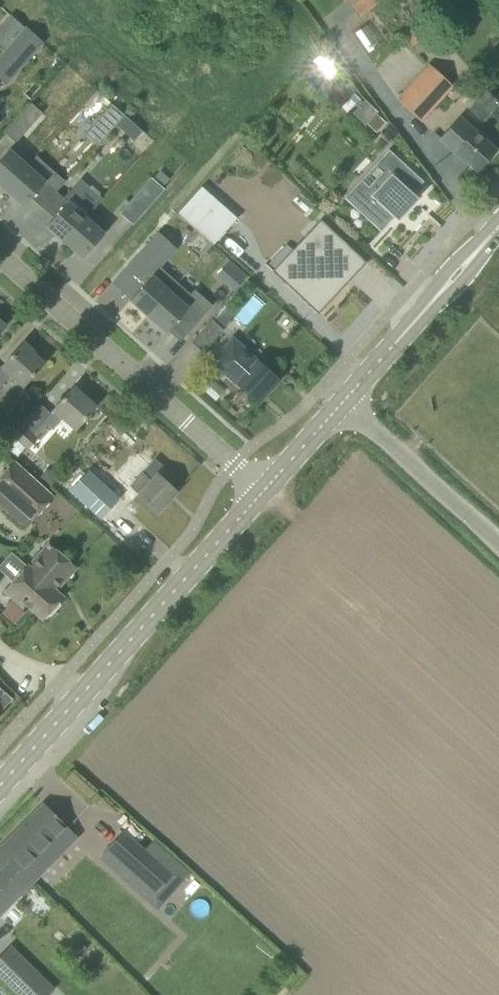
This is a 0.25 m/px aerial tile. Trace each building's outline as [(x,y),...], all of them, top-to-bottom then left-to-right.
[(361,18),(383,0),(347,0),(361,18)] [(0,27),(0,29),(12,40),(24,27),(11,15),(0,27)] [(404,40),(417,55),(431,43),(417,28),(404,40)] [(31,57),(13,41),(0,56),(0,80),(6,85),(31,57)] [(396,100),(421,123),(453,87),(429,64),(396,100)] [(498,103),(498,102),(487,90),(470,109),(483,121),(498,103)] [(4,133),(16,144),(42,114),(30,103),(4,133)] [(116,125),(124,116),(111,104),(85,134),(98,146),(116,125)] [(375,114),(366,124),(375,133),(385,123),(375,114)] [(133,124),(124,116),(116,125),(125,132),(133,124)] [(461,120),(452,129),(441,141),(464,162),(466,161),(477,171),(496,151),(461,120)] [(0,160),(0,186),(5,191),(27,167),(8,150),(0,160)] [(411,200),(414,203),(418,199),(412,193),(422,183),(423,182),(388,150),(376,163),(385,171),(366,192),(357,183),(343,199),(380,233),(369,245),(370,245),(394,219),(411,200)] [(27,167),(5,191),(23,207),(45,183),(27,167)] [(164,190),(150,178),(119,214),(133,225),(164,190)] [(45,183),(34,197),(46,205),(56,191),(45,183)] [(216,243),(228,229),(212,214),(223,201),(204,184),(180,211),(216,243)] [(64,243),(86,218),(67,202),(46,226),(64,243)] [(86,218),(64,243),(82,258),(103,234),(86,218)] [(360,255),(330,228),(315,245),(316,246),(304,258),(317,270),(296,292),(329,322),(338,312),(337,311),(355,291),(340,277),(360,255)] [(176,248),(158,232),(126,268),(144,284),(151,276),(159,267),(176,248)] [(247,275),(238,268),(225,283),(234,290),(247,275)] [(130,300),(147,316),(169,292),(151,276),(144,284),(130,300)] [(169,292),(147,316),(148,317),(166,333),(174,323),(191,304),(204,315),(212,306),(199,295),(198,294),(194,298),(177,283),(169,292)] [(224,305),(211,320),(222,330),(235,314),(224,305)] [(222,330),(211,320),(191,343),(203,353),(223,330),(222,330)] [(13,374),(26,386),(43,363),(31,353),(33,352),(23,343),(0,372),(0,389),(13,374)] [(229,344),(212,362),(226,374),(227,373),(238,382),(237,384),(258,403),(278,380),(245,351),(241,355),(229,344)] [(73,387),(49,413),(39,404),(17,428),(10,435),(26,450),(38,439),(37,437),(49,425),(53,430),(63,419),(75,431),(95,407),(73,387)] [(10,435),(2,443),(19,458),(26,450),(10,435)] [(154,459),(142,472),(128,487),(156,514),(176,492),(157,475),(164,468),(154,459)] [(53,497),(16,462),(0,480),(0,489),(33,519),(53,497)] [(46,471),(40,477),(51,487),(61,476),(54,470),(46,471)] [(81,479),(69,491),(100,520),(119,499),(111,491),(89,471),(81,479)] [(23,608),(26,605),(42,619),(62,597),(55,591),(75,569),(49,545),(29,567),(28,566),(5,592),(23,608)] [(12,699),(0,688),(0,712),(12,699)] [(0,846),(0,848),(6,854),(34,881),(78,837),(43,803),(0,846)] [(148,902),(172,875),(123,831),(107,849),(127,868),(119,876),(148,902)] [(6,854),(0,848),(0,908),(5,903),(9,907),(34,881),(6,854)] [(53,991),(9,947),(0,956),(0,978),(17,994),(49,994),(53,991)]
